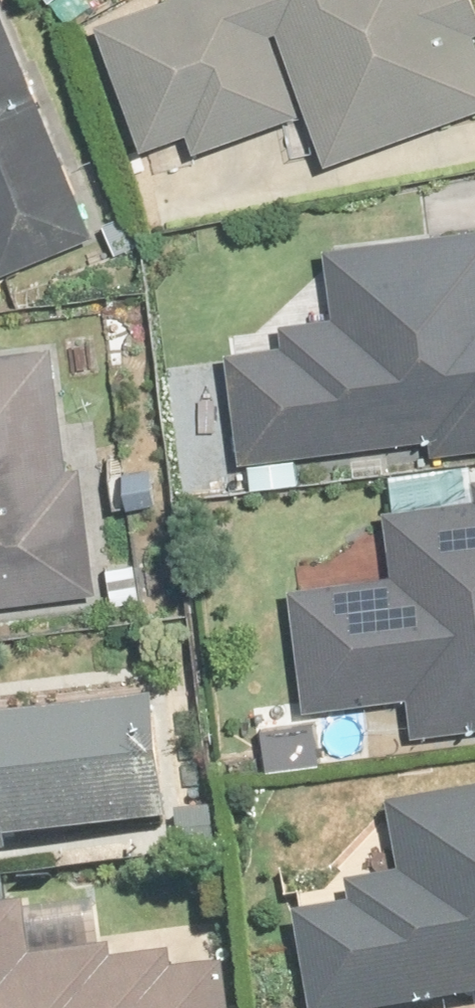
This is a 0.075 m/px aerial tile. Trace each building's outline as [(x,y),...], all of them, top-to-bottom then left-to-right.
[(145,153),(188,139),(194,155),(313,115),(330,165),(474,117),(474,20),(469,0),(181,0),(103,26),(145,153)] [(3,274),(92,237),(0,17),(0,266),(3,274)] [(338,252),(345,322),(297,327),(299,353),(233,359),(244,468),(474,446),(474,239),(338,252)] [(52,346),(0,354),(0,608),(101,594),(83,467),(70,469),(68,458),(52,346)] [(390,509),(398,579),(296,592),(311,714),(412,702),(416,738),(474,730),(474,498),(390,509)] [(157,704),(0,723),(0,858),(10,857),(8,844),(171,825),(157,704)] [(398,807),(409,878),(364,885),(368,910),(298,921),(311,1007),(447,1007),(473,1004),(474,1007),(474,795),(398,807)] [(23,909),(0,912),(0,1007),(224,1007),(219,969),(172,975),(169,951),(31,968),(23,909)]
